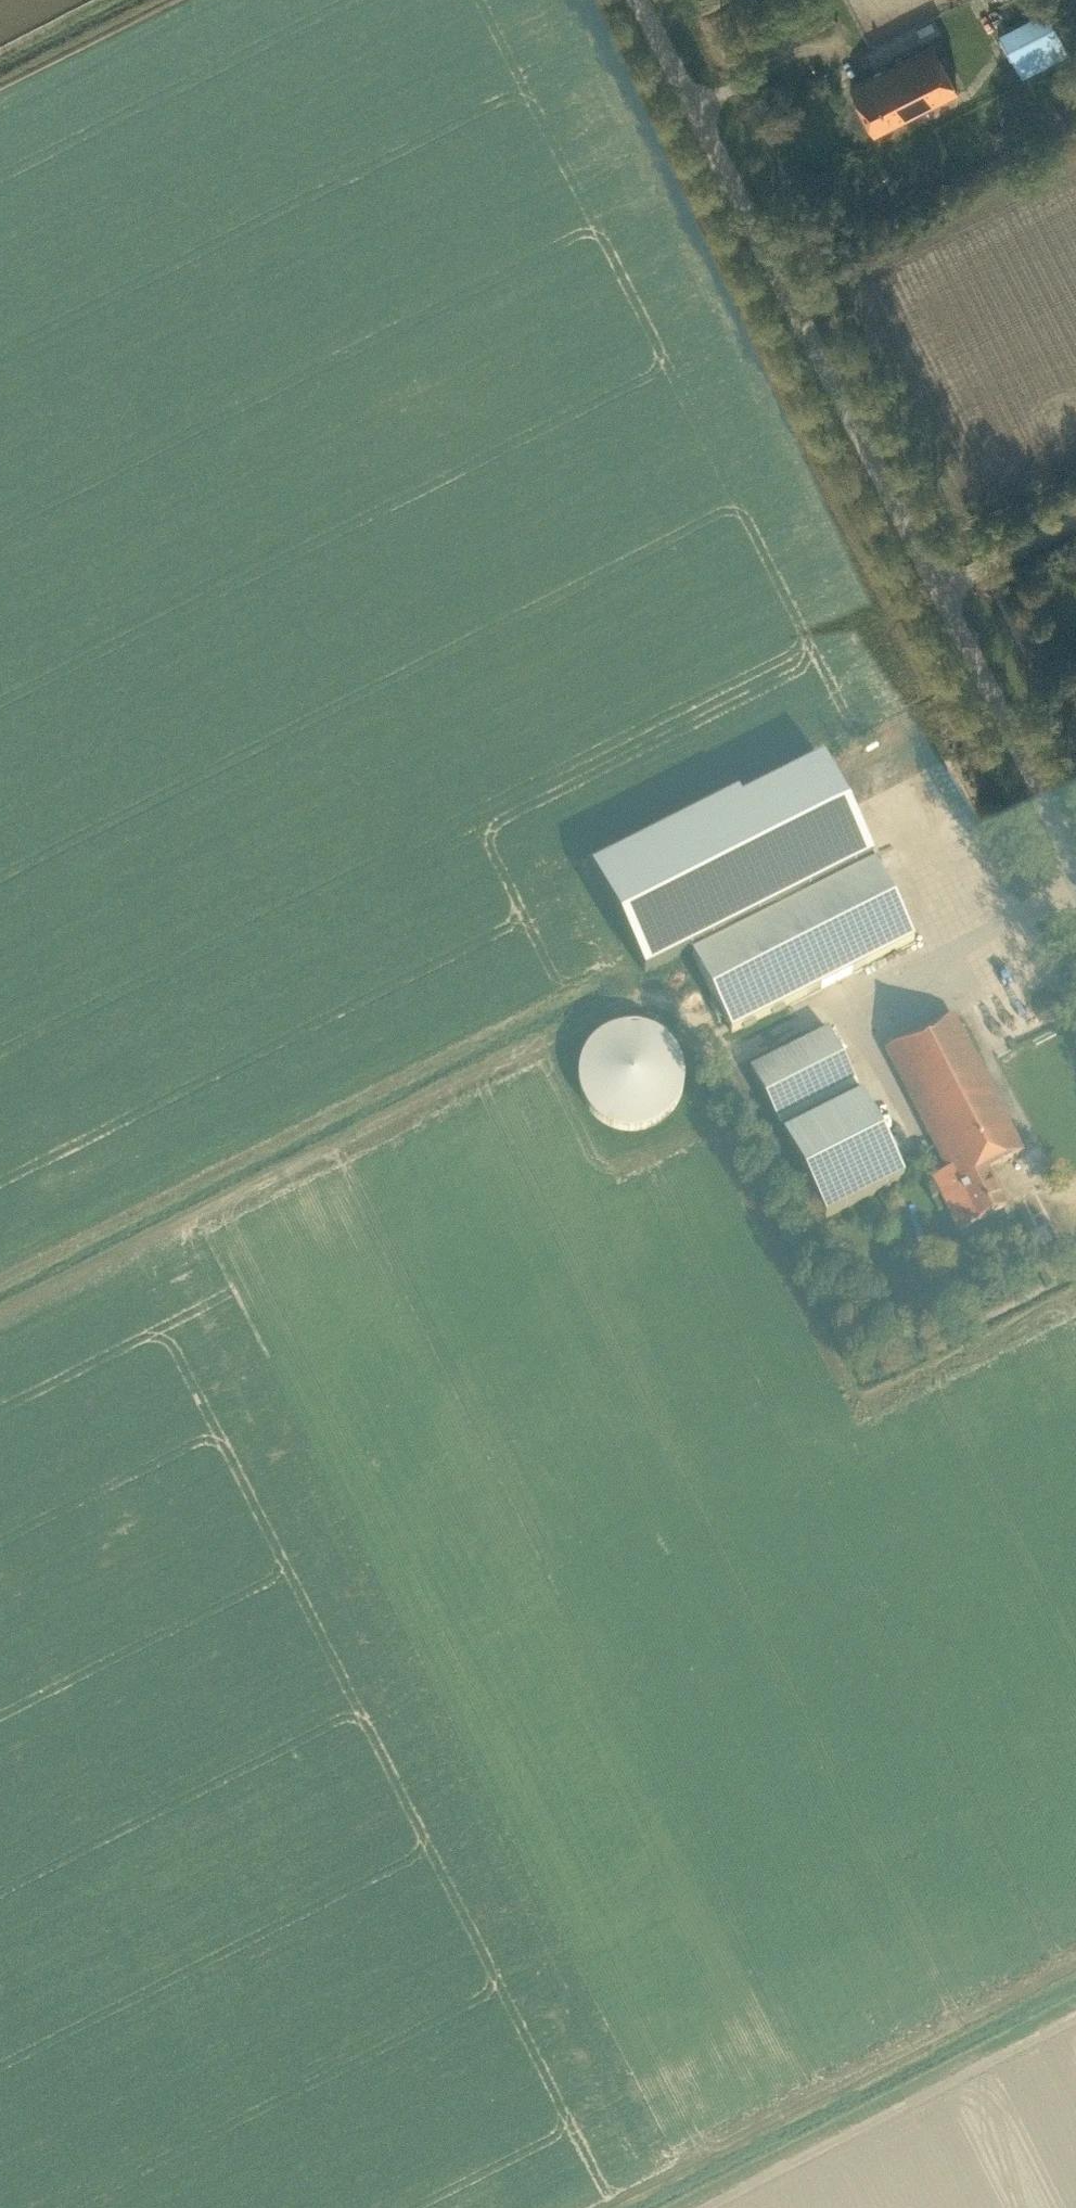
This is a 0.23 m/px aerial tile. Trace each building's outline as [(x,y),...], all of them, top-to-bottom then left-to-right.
[(998,33),(1021,79),(1069,54),(1046,8),(998,33)] [(852,86),(875,133),(958,91),(933,45),(852,86)] [(824,761),(597,875),(644,969),(871,855),(824,761)] [(875,863),(693,955),(732,1033),(915,941),(875,863)] [(993,997),(1010,986),(1003,975),(986,986),(993,997)] [(955,1016),(885,1052),(947,1173),(949,1176),(962,1202),(947,1209),(959,1234),(974,1226),(1006,1209),(988,1169),(1024,1153),(955,1016)] [(580,1084),(582,1093),(585,1101),(590,1109),(596,1116),(603,1122),(611,1126),(620,1129),(629,1130),(638,1130),(647,1128),(656,1124),(663,1119),(670,1113),(676,1106),(680,1098),(683,1089),(684,1080),(684,1071),(682,1062),(679,1054),(674,1046),(668,1039),(660,1033),(652,1029),(644,1026),(634,1025),(625,1025),(616,1027),(608,1031),(600,1036),(593,1042),(588,1049),(583,1057),(581,1066),(579,1075),(580,1084)] [(750,1069),(784,1136),(862,1097),(828,1030),(750,1069)] [(862,1097),(784,1136),(825,1219),(904,1180),(862,1097)]
